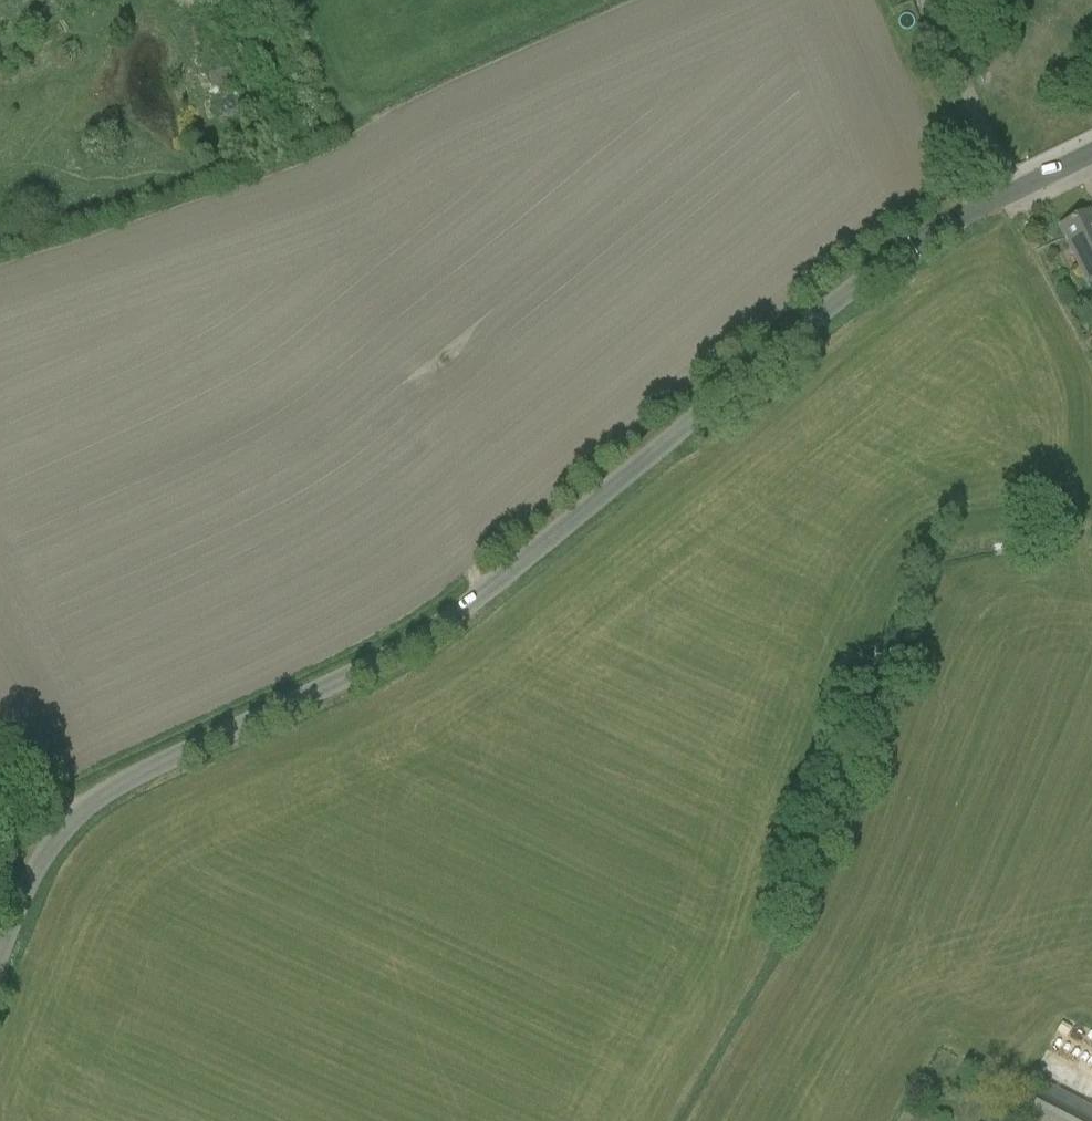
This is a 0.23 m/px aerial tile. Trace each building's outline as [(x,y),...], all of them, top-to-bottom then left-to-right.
[(213,93),(216,119),(247,115),(243,89),(213,93)] [(1091,282),(1091,215),(1091,214),(1061,228),(1088,283),(1091,282)] [(1033,1076),(1026,1088),(1040,1095),(1026,1120),(1091,1120),(1091,1107),(1033,1076)]
